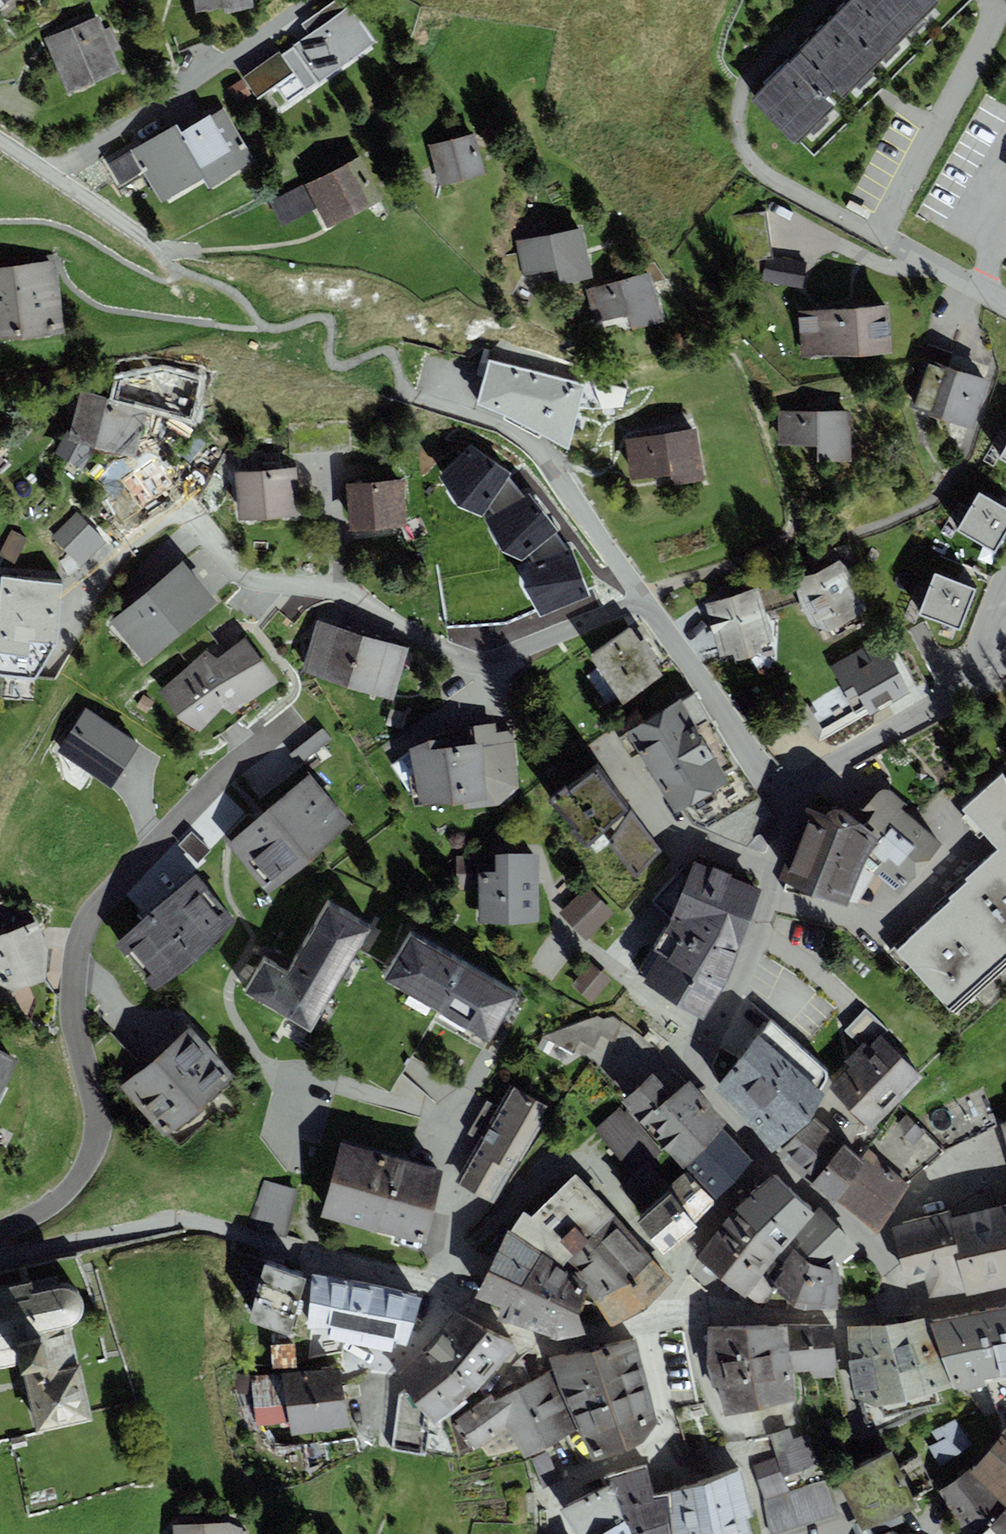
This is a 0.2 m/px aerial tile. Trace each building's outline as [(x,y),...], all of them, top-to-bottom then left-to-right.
[(254,9),(252,0),(194,0),(196,13),(226,8),(227,14),(254,9)] [(243,78),(258,99),(268,92),(281,109),(374,41),(344,0),(335,0),(302,25),(309,34),(281,55),(279,52),(243,78)] [(901,40),(862,0),(851,0),(830,21),(875,66),(901,40)] [(901,40),(939,2),(937,0),(862,0),(901,40)] [(99,16),(72,27),(94,82),(121,71),(99,16)] [(830,21),(798,53),(835,90),(843,98),(875,66),(830,21)] [(68,93),(94,82),(72,27),(45,38),(68,93)] [(824,100),(835,90),(798,53),(750,100),(794,144),(831,107),(824,100)] [(251,94),(241,80),(228,89),(238,103),(251,94)] [(223,108),(180,132),(206,177),(212,187),(255,162),(223,108)] [(161,204),(206,177),(180,132),(176,125),(108,164),(120,185),(143,172),(161,204)] [(475,134),(429,146),(440,187),(485,175),(475,134)] [(359,158),(269,202),(281,226),(317,208),(326,227),(380,201),(359,158)] [(550,235),(557,270),(559,284),(592,278),(583,229),(550,235)] [(557,270),(550,235),(516,241),(522,276),(557,270)] [(773,257),(773,259),(766,260),(762,281),(802,288),(806,262),(773,257)] [(0,268),(0,337),(63,331),(56,262),(0,268)] [(652,274),(586,291),(595,324),(628,315),(632,329),(664,321),(652,274)] [(892,353),(889,306),(798,311),(801,358),(892,353)] [(989,380),(926,359),(910,408),(973,429),(989,380)] [(584,385),(488,361),(476,403),(568,449),(584,385)] [(600,404),(622,402),(620,379),(599,381),(600,404)] [(149,409),(80,391),(72,423),(56,454),(83,469),(94,449),(136,459),(149,409)] [(851,411),(778,411),(778,446),(817,446),(817,461),(851,461),(851,411)] [(696,429),(625,440),(631,481),(672,475),(673,486),(704,481),(696,429)] [(513,492),(519,486),(503,469),(505,467),(467,444),(439,472),(457,497),(480,506),(484,499),(493,509),(515,496),(513,492)] [(297,468),(233,474),(238,521),(302,514),(297,468)] [(404,480),(345,484),(349,530),(407,525),(404,480)] [(530,550),(560,534),(552,523),(554,522),(526,488),(523,490),(519,486),(513,492),(515,496),(493,509),(486,513),(503,541),(522,549),(527,545),(530,550)] [(979,494),(958,530),(995,552),(1005,534),(1005,509),(979,494)] [(107,543),(79,512),(51,537),(79,568),(107,543)] [(560,534),(530,550),(533,555),(528,556),(526,578),(542,604),(588,585),(570,543),(567,544),(560,534)] [(806,577),(795,582),(799,604),(811,627),(828,633),(866,610),(862,591),(854,578),(860,575),(846,546),(802,558),(806,577)] [(181,562),(110,623),(145,664),(216,604),(181,562)] [(960,630),(975,590),(935,575),(919,615),(960,630)] [(3,577),(0,604),(0,676),(35,680),(56,647),(62,583),(3,577)] [(759,590),(706,604),(721,657),(734,654),(736,661),(764,653),(761,645),(774,641),(759,590)] [(363,634),(317,620),(301,671),(347,685),(363,634)] [(623,705),(664,677),(653,661),(658,657),(645,639),(640,642),(631,628),(589,657),(623,705)] [(409,648),(363,634),(347,685),(393,700),(409,648)] [(242,637),(216,661),(206,650),(161,691),(198,732),(226,706),(235,716),(278,676),(242,637)] [(911,691),(880,639),(831,668),(856,710),(863,706),(867,713),(869,716),(911,691)] [(856,710),(831,668),(790,693),(819,742),(867,713),(863,706),(856,710)] [(650,773),(718,732),(694,694),(626,735),(650,773)] [(140,743),(85,707),(55,754),(110,790),(140,743)] [(428,740),(409,749),(392,765),(417,806),(463,805),(464,810),(499,804),(519,788),(512,730),(496,733),(496,724),(474,726),(473,735),(428,740)] [(685,809),(743,773),(718,732),(650,773),(675,814),(685,809)] [(660,852),(597,768),(550,802),(576,829),(572,833),(588,846),(601,834),(636,876),(660,852)] [(743,773),(685,809),(693,823),(765,854),(775,821),(743,773)] [(1005,959),(1005,782),(1003,774),(963,812),(998,849),(965,880),(967,882),(949,899),(951,901),(1005,959)] [(310,863),(349,824),(309,777),(228,845),(267,892),(310,863)] [(898,896),(942,844),(900,809),(905,804),(891,790),(885,790),(880,792),(866,808),(872,815),(862,826),(880,841),(863,865),(898,896)] [(825,816),(805,807),(779,880),(847,907),(863,865),(880,841),(862,826),(845,812),(837,809),(830,811),(825,816)] [(203,857),(213,845),(193,829),(183,840),(203,857)] [(479,855),(456,856),(457,890),(478,890),(479,923),(541,921),(539,854),(494,855),(495,872),(480,872),(479,855)] [(671,919),(638,976),(702,1020),(725,984),(761,891),(694,861),(686,882),(677,873),(653,900),(671,919)] [(116,945),(153,990),(197,960),(234,922),(196,877),(116,945)] [(613,913),(588,887),(561,914),(586,940),(613,913)] [(951,901),(896,953),(955,1016),(1005,968),(1005,959),(951,901)] [(288,972),(265,958),(246,990),(312,1028),(371,927),(329,902),(288,972)] [(37,922),(0,935),(0,986),(13,992),(46,980),(47,950),(37,922)] [(436,1007),(463,961),(411,931),(384,977),(436,1007)] [(488,1038),(515,991),(463,961),(436,1007),(488,1038)] [(611,980),(590,963),(572,985),(592,1002),(611,980)] [(597,1016),(543,1035),(575,1054),(582,1042),(593,1048),(601,1035),(611,1041),(622,1022),(613,1017),(603,1020),(597,1016)] [(715,1090),(772,1152),(808,1122),(825,1095),(818,1089),(831,1076),(772,1021),(715,1090)] [(165,1137),(235,1076),(191,1027),(121,1087),(165,1137)] [(845,1062),(850,1067),(893,1108),(923,1077),(880,1035),(868,1047),(864,1042),(845,1062)] [(18,1061),(0,1051),(0,1095),(18,1061)] [(872,1129),(893,1108),(850,1067),(830,1088),(872,1129)] [(728,1125),(688,1082),(674,1096),(652,1073),(621,1103),(683,1168),(685,1166),(722,1131),(728,1125)] [(546,1106),(509,1085),(497,1107),(487,1101),(467,1134),(479,1141),(519,1164),(543,1123),(538,1121),(546,1106)] [(983,1085),(914,1121),(944,1151),(998,1126),(983,1085)] [(914,1121),(901,1106),(861,1160),(834,1202),(877,1234),(909,1185),(944,1151),(914,1121)] [(620,1187),(646,1215),(668,1194),(674,1189),(649,1161),(660,1152),(620,1108),(594,1131),(634,1175),(620,1187)] [(777,1154),(811,1185),(844,1144),(814,1118),(777,1154)] [(752,1162),(722,1131),(685,1166),(715,1198),(752,1162)] [(519,1164),(479,1141),(456,1180),(496,1203),(519,1164)] [(444,1171),(341,1144),(321,1217),(425,1245),(444,1171)] [(861,1160),(844,1144),(811,1185),(834,1202),(861,1160)] [(614,1216),(576,1175),(532,1217),(524,1211),(508,1231),(562,1268),(614,1216)] [(668,1194),(696,1225),(717,1206),(689,1175),(674,1189),(668,1194)] [(776,1175),(735,1209),(697,1257),(763,1307),(773,1292),(760,1278),(789,1245),(813,1213),(776,1175)] [(299,1190),(262,1180),(250,1228),(286,1238),(299,1190)] [(646,1215),(637,1223),(664,1253),(696,1225),(668,1194),(646,1215)] [(1005,1288),(1005,1214),(1004,1207),(950,1219),(966,1292),(967,1296),(1005,1288)] [(802,1311),(839,1310),(836,1270),(859,1250),(820,1208),(813,1213),(789,1245),(760,1278),(773,1292),(792,1307),(802,1311)] [(930,1300),(966,1292),(950,1219),(949,1215),(894,1227),(907,1286),(926,1282),(930,1300)] [(587,1294),(594,1301),(653,1259),(614,1216),(562,1268),(590,1287),(587,1294)] [(562,1268),(508,1231),(475,1298),(501,1310),(498,1321),(556,1340),(585,1335),(578,1315),(587,1294),(590,1287),(562,1268)] [(672,1281),(653,1259),(594,1301),(611,1327),(645,1309),(672,1281)] [(290,1336),(308,1280),(265,1266),(260,1279),(247,1275),(242,1293),(257,1298),(249,1323),(290,1336)] [(406,1342),(418,1296),(313,1276),(308,1327),(406,1342)] [(76,1353),(71,1328),(76,1324),(80,1319),(83,1314),(83,1305),(81,1299),(75,1294),(69,1290),(62,1289),(34,1295),(32,1283),(0,1290),(0,1370),(20,1365),(76,1353)] [(954,1388),(957,1388),(959,1393),(987,1386),(1005,1381),(1005,1305),(982,1310),(930,1321),(954,1388)] [(475,1392),(515,1348),(455,1312),(426,1351),(475,1392)] [(846,1328),(855,1399),(875,1435),(925,1410),(925,1406),(938,1404),(935,1394),(954,1388),(930,1321),(846,1328)] [(835,1377),(832,1326),(785,1326),(709,1328),(708,1368),(724,1415),(796,1400),(793,1372),(809,1371),(814,1379),(835,1377)] [(578,1429),(593,1463),(640,1446),(657,1424),(637,1339),(549,1360),(553,1369),(578,1429)] [(276,1359),(295,1357),(294,1342),(275,1343),(276,1359)] [(433,1425),(475,1392),(426,1351),(396,1377),(433,1425)] [(76,1353),(20,1365),(24,1384),(35,1433),(91,1421),(76,1353)] [(349,1428),(341,1369),(251,1376),(257,1426),(289,1422),(291,1436),(349,1428)] [(525,1459),(578,1429),(553,1369),(495,1402),(492,1394),(455,1421),(475,1451),(508,1430),(525,1459)] [(987,1386),(998,1414),(1005,1412),(1005,1381),(987,1386)] [(971,1445),(955,1420),(931,1432),(938,1442),(929,1447),(941,1466),(971,1445)] [(769,1435),(777,1457),(784,1478),(818,1466),(808,1434),(793,1439),(789,1428),(769,1435)] [(969,1472),(1005,1510),(1005,1429),(969,1472)] [(544,1489),(561,1481),(548,1452),(530,1460),(544,1489)] [(862,1532),(917,1506),(913,1499),(934,1489),(918,1456),(899,1466),(893,1452),(837,1479),(862,1532)] [(752,1465),(764,1500),(788,1492),(784,1478),(777,1457),(752,1465)] [(609,1487),(629,1533),(673,1533),(668,1495),(654,1498),(646,1466),(606,1478),(609,1487)] [(748,1519),(754,1517),(741,1470),(668,1495),(673,1533),(752,1533),(748,1519)] [(968,1533),(981,1533),(1005,1511),(1005,1510),(969,1472),(940,1491),(968,1533)] [(788,1492),(764,1500),(776,1533),(785,1533),(837,1516),(824,1480),(788,1492)] [(609,1487),(563,1511),(578,1533),(629,1533),(609,1487)] [(981,1533),(1005,1533),(1005,1511),(981,1533)] [(243,1529),(230,1523),(173,1525),(174,1533),(243,1533),(243,1529)]
